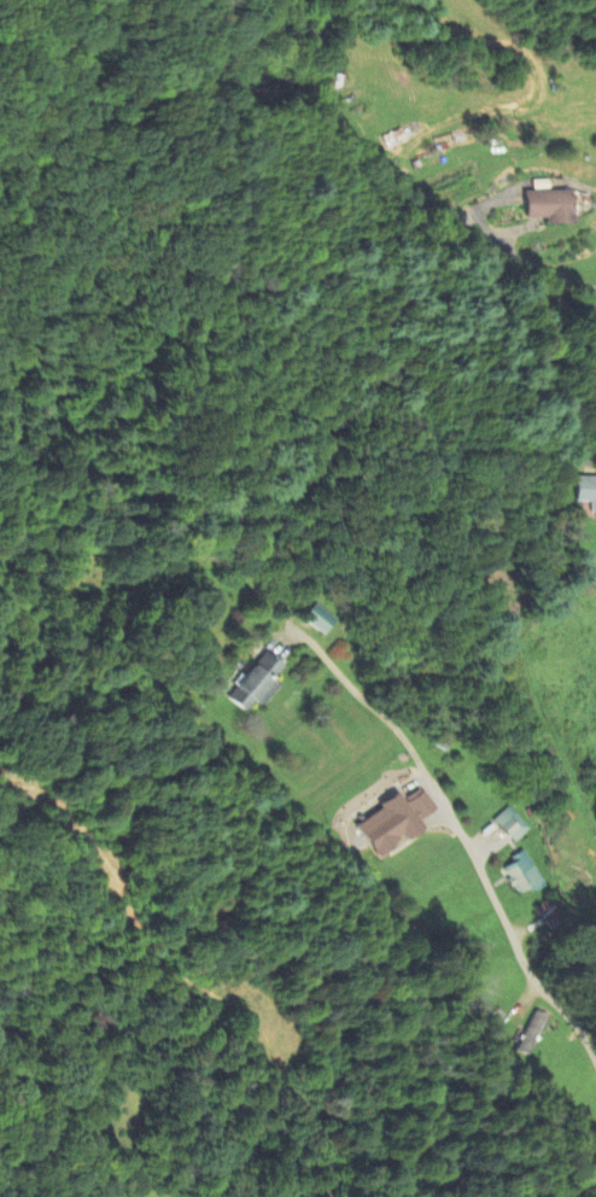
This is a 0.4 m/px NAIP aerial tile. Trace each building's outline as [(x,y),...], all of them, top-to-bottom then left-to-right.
[(526,219),(545,218),(545,225),(572,224),(571,191),(525,192),(526,219)] [(575,477),(574,503),(588,503),(587,515),(595,516),(595,478),(575,477)] [(336,620),(315,603),(302,620),(323,636),(336,620)] [(272,681),(283,667),(265,653),(227,699),(245,714),(254,703),(260,708),(278,686),(272,681)] [(354,825),(375,858),(404,840),(406,843),(425,831),(419,822),(436,811),(424,792),(405,804),(400,796),(354,825)] [(513,844),(530,830),(511,806),(494,820),(513,844)] [(518,898),(543,885),(525,851),(510,858),(513,864),(503,869),(518,898)] [(517,1052),(528,1056),(545,1016),(534,1012),(517,1052)]
